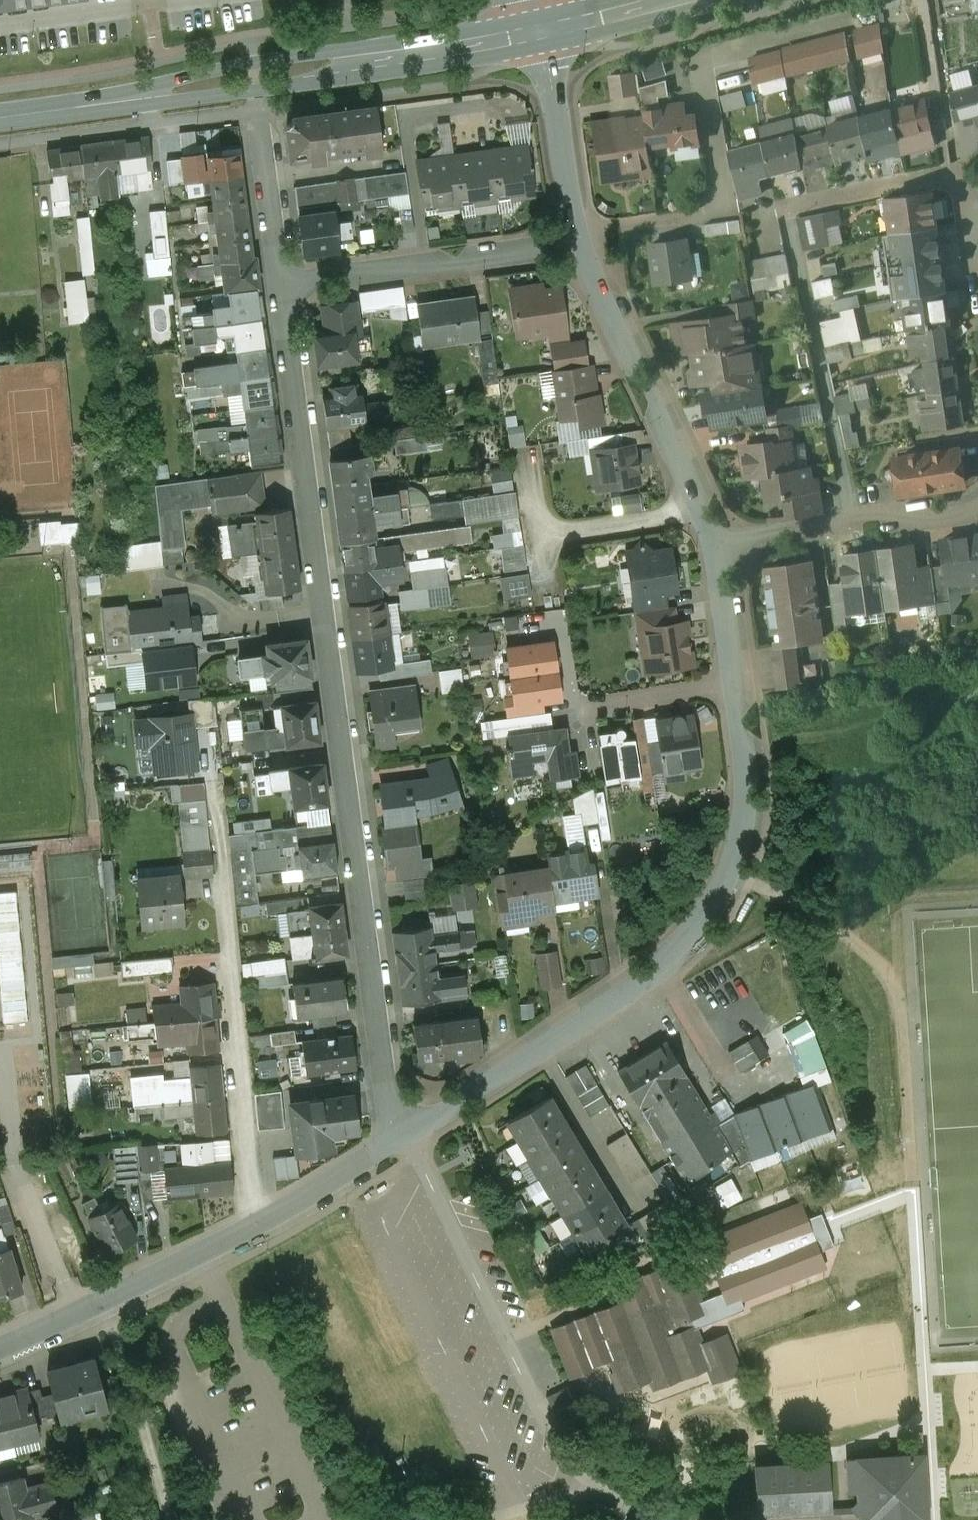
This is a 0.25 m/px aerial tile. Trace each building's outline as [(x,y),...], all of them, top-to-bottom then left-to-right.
[(879,25),(854,32),(858,55),(882,49),(879,25)] [(845,34),(813,42),(817,66),(849,57),(845,34)] [(813,42),(785,49),(789,73),(817,66),(813,42)] [(780,51),(755,57),(759,81),(784,74),(780,51)] [(648,78),(668,73),(665,62),(645,67),(648,78)] [(666,79),(639,87),(642,108),(659,105),(658,97),(668,95),(666,79)] [(948,92),(956,120),(977,114),(977,84),(948,92)] [(891,107),(891,108),(901,152),(901,154),(909,152),(911,152),(936,145),(932,129),(925,98),(891,107)] [(666,108),(660,109),(659,105),(642,108),(644,119),(647,144),(670,141),(671,145),(697,141),(694,116),(680,118),(666,108)] [(375,107),(332,113),(337,152),(364,149),(364,154),(382,152),(375,107)] [(891,108),(859,117),(867,153),(868,161),(875,159),(886,156),(893,154),(901,152),(891,108)] [(332,113),(293,118),(286,127),(290,159),(309,156),(310,161),(311,161),(327,159),(326,154),(337,152),(332,113)] [(859,117),(828,125),(836,162),(859,156),(867,153),(859,117)] [(625,122),(624,122),(628,157),(618,159),(619,169),(618,169),(619,177),(651,172),(647,144),(644,119),(625,122)] [(624,120),(592,124),(599,172),(618,169),(619,169),(618,159),(628,157),(624,122),(625,122),(624,120)] [(828,125),(795,135),(801,165),(805,164),(806,170),(836,162),(828,125)] [(795,135),(764,143),(770,174),(782,171),(783,176),(798,171),(797,166),(802,165),(801,165),(795,135)] [(147,136),(113,140),(116,171),(135,168),(138,189),(153,186),(150,167),(146,138),(147,138),(147,136)] [(113,140),(80,145),(83,176),(85,190),(99,188),(100,198),(119,195),(116,171),(113,140)] [(764,143),(730,152),(740,200),(763,194),(759,177),(770,174),(764,143)] [(80,145),(46,150),(50,181),(65,179),(83,176),(80,145)] [(533,194),(526,146),(490,151),(496,200),(533,194)] [(206,151),(182,154),(182,158),(185,182),(210,179),(207,158),(206,151)] [(490,151),(453,156),(460,205),(496,200),(490,151)] [(238,154),(207,158),(210,179),(241,175),(238,154)] [(309,156),(290,159),(292,169),(312,167),(311,161),(310,161),(309,156)] [(453,156),(416,161),(423,210),(460,205),(453,156)] [(182,158),(166,160),(168,184),(185,182),(182,158)] [(404,171),(353,178),(356,200),(357,199),(365,199),(388,196),(407,193),(404,171)] [(241,175),(210,179),(211,189),(212,199),(244,196),(241,175)] [(353,178),(335,181),(338,202),(356,200),(353,178)] [(65,179),(50,181),(52,203),(68,201),(67,191),(71,191),(70,182),(66,183),(65,179)] [(210,179),(185,182),(186,194),(205,192),(205,190),(211,189),(210,179)] [(335,181),(294,186),(297,208),(338,202),(335,181)] [(931,191),(884,198),(881,203),(883,213),(886,216),(890,215),(892,233),(907,229),(936,225),(931,191)] [(244,196),(212,199),(214,211),(215,220),(247,216),(244,196)] [(388,196),(365,199),(366,206),(389,203),(388,196)] [(338,202),(297,208),(299,217),(334,212),(334,213),(359,209),(357,199),(356,200),(338,202)] [(411,207),(399,209),(403,233),(415,231),(411,207)] [(164,210),(148,212),(154,268),(170,267),(164,210)] [(838,210),(797,217),(804,250),(813,248),(841,242),(838,224),(840,221),(838,210)] [(214,211),(207,211),(208,221),(215,220),(214,211)] [(299,217),(298,217),(303,253),(339,248),(339,247),(335,220),(334,213),(334,212),(299,217)] [(247,216),(215,220),(216,230),(218,241),(249,237),(247,216)] [(348,219),(335,220),(339,247),(345,246),(345,241),(351,240),(348,219)] [(706,222),(706,234),(744,231),(743,219),(706,222)] [(208,221),(197,222),(198,232),(216,230),(215,220),(208,221)] [(88,224),(67,227),(69,245),(61,246),(62,255),(72,254),(72,256),(86,254),(86,253),(92,252),(88,224)] [(907,229),(892,233),(884,234),(885,243),(887,257),(887,262),(888,267),(910,263),(940,258),(936,225),(907,229)] [(249,237),(218,241),(219,252),(220,263),(252,259),(249,237)] [(685,239),(650,244),(656,282),(691,277),(685,239)] [(820,280),(813,248),(804,250),(811,282),(820,280)] [(219,252),(212,253),(213,263),(220,263),(219,252)] [(213,263),(212,253),(202,254),(203,264),(213,263)] [(785,255),(763,259),(766,276),(788,272),(785,255)] [(910,263),(888,267),(889,273),(890,280),(891,289),(893,300),(914,295),(945,290),(940,258),(910,263)] [(252,259),(220,263),(222,273),(223,284),(259,280),(256,259),(252,259)] [(213,263),(203,264),(204,274),(215,273),(213,263)] [(222,273),(220,263),(213,263),(215,273),(222,273)] [(766,276),(751,279),(754,293),(791,286),(788,272),(766,276)] [(84,279),(66,281),(70,322),(88,320),(84,279)] [(555,289),(541,291),(540,285),(529,287),(530,293),(510,296),(514,317),(522,322),(524,334),(530,334),(534,337),(542,336),(545,331),(548,331),(551,347),(567,344),(565,328),(563,310),(559,311),(555,289)] [(403,287),(360,293),(363,314),(406,307),(403,287)] [(260,289),(227,292),(228,305),(231,322),(264,318),(260,289)] [(945,290),(914,295),(914,305),(904,306),(907,329),(918,328),(949,323),(945,290)] [(857,295),(833,300),(836,312),(860,306),(857,295)] [(752,299),(723,304),(725,315),(741,313),(742,320),(755,318),(752,299)] [(473,302),(423,309),(426,338),(444,336),(444,341),(478,337),(473,302)] [(356,303),(323,308),(326,332),(314,334),(318,368),(319,368),(348,363),(348,364),(358,362),(357,354),(372,351),(370,335),(355,337),(353,323),(359,322),(356,303)] [(228,305),(209,307),(210,313),(192,315),(194,327),(231,322),(228,305)] [(725,315),(682,322),(687,353),(692,353),(751,343),(746,344),(742,320),(741,313),(725,315)] [(264,318),(231,322),(232,334),(235,351),(267,347),(264,318)] [(849,321),(825,325),(830,346),(847,342),(853,341),(849,321)] [(231,322),(194,327),(196,339),(232,334),(231,322)] [(949,323),(918,328),(919,333),(908,335),(911,356),(922,354),(923,361),(954,356),(949,323)] [(492,339),(476,341),(484,396),(500,394),(492,339)] [(567,344),(551,347),(554,370),(586,365),(582,342),(567,344)] [(830,346),(824,347),(827,361),(851,357),(847,342),(830,346)] [(751,343),(692,353),(695,367),(690,374),(691,385),(713,381),(748,375),(747,365),(753,356),(751,343)] [(267,347),(235,351),(237,367),(238,380),(271,376),(267,347)] [(954,356),(923,361),(924,368),(913,370),(915,388),(924,387),(925,394),(958,389),(954,356)] [(348,363),(319,368),(320,377),(350,373),(348,364),(348,363)] [(586,365),(554,370),(556,382),(586,377),(586,379),(592,378),(590,364),(586,365)] [(237,367),(204,372),(205,384),(238,380),(237,367)] [(748,375),(713,381),(715,393),(750,387),(748,375)] [(271,376),(238,380),(240,391),(242,409),(275,404),(271,376)] [(586,377),(556,382),(562,420),(576,418),(577,427),(599,423),(595,395),(589,395),(586,379),(586,377)] [(205,384),(201,385),(203,398),(235,394),(240,391),(238,380),(205,384)] [(850,393),(871,392),(871,383),(849,383),(850,393)] [(356,385),(328,388),(329,395),(322,396),(326,428),(366,423),(365,419),(384,416),(383,415),(392,414),(390,402),(382,403),(364,405),(362,392),(357,392),(356,385)] [(715,393),(710,394),(713,407),(709,408),(712,426),(749,420),(748,415),(765,412),(760,385),(750,387),(715,393)] [(958,389),(925,394),(926,400),(918,401),(922,430),(963,424),(958,389)] [(868,397),(852,400),(854,410),(871,406),(868,397)] [(275,404),(242,409),(244,426),(246,437),(278,433),(275,404)] [(797,410),(778,413),(780,427),(791,426),(799,424),(797,410)] [(853,433),(848,413),(839,414),(846,447),(859,445),(856,432),(853,433)] [(244,426),(227,428),(228,439),(246,437),(244,426)] [(780,427),(767,429),(769,441),(788,438),(789,444),(793,444),(791,426),(780,427)] [(227,428),(197,431),(199,443),(228,439),(227,428)] [(621,432),(586,437),(588,452),(594,451),(594,450),(623,445),(621,432)] [(278,433),(246,437),(247,448),(250,464),(282,460),(278,433)] [(425,435),(394,439),(396,453),(428,450),(425,435)] [(246,437),(228,439),(230,451),(247,448),(246,437)] [(769,441),(749,444),(742,453),(746,476),(809,467),(808,466),(793,468),(789,444),(788,438),(769,441)] [(623,445),(594,450),(594,451),(597,469),(594,474),(595,485),(600,488),(600,489),(638,483),(632,444),(623,445)] [(931,453),(923,454),(922,454),(921,454),(896,458),(901,493),(923,489),(923,490),(924,490),(924,489),(933,488),(935,488),(962,484),(957,449),(932,453),(932,452),(931,452),(931,453)] [(367,456),(330,460),(334,489),(366,485),(364,473),(369,472),(367,456)] [(515,490),(513,467),(492,468),(494,491),(515,490)] [(809,467),(746,476),(746,477),(763,474),(767,500),(785,498),(813,494),(812,492),(809,467)] [(261,482),(240,485),(239,473),(233,474),(238,509),(264,506),(261,482)] [(233,474),(206,478),(209,505),(211,513),(238,509),(233,474)] [(206,478),(154,485),(156,512),(209,505),(206,478)] [(366,485),(334,489),(337,515),(369,510),(368,503),(366,485)] [(395,491),(375,494),(376,501),(368,503),(369,510),(406,506),(408,505),(405,487),(395,488),(395,491)] [(425,487),(408,489),(411,505),(427,503),(425,487)] [(614,495),(617,514),(647,509),(644,490),(614,495)] [(813,494),(785,498),(788,515),(787,515),(788,518),(821,512),(818,491),(812,492),(813,494)] [(462,499),(427,503),(429,519),(464,515),(462,499)] [(406,506),(369,510),(370,521),(391,518),(391,524),(409,522),(406,506)] [(288,508),(254,512),(256,523),(260,552),(293,547),(288,508)] [(369,510),(337,515),(341,542),(372,537),(370,521),(369,510)] [(82,520),(44,520),(44,541),(82,542),(82,520)] [(256,523),(227,527),(231,556),(260,552),(256,523)] [(468,525),(384,536),(386,547),(398,546),(399,550),(470,541),(468,525)] [(940,540),(944,565),(946,583),(948,583),(977,580),(977,537),(977,535),(940,540)] [(372,537),(341,542),(344,568),(374,565),(398,562),(400,561),(399,550),(398,546),(386,547),(381,548),(381,549),(374,550),(372,538),(372,537)] [(155,542),(123,545),(125,569),(158,566),(155,542)] [(653,552),(640,543),(634,551),(626,552),(629,570),(637,569),(641,593),(641,595),(663,591),(676,589),(670,549),(653,552)] [(523,545),(501,548),(502,560),(525,557),(523,545)] [(910,545),(893,548),(890,552),(877,554),(877,550),(876,550),(884,608),(900,605),(901,613),(918,611),(917,603),(918,603),(913,569),(910,545)] [(293,547),(260,552),(265,591),(299,587),(293,547)] [(876,550),(842,555),(843,566),(842,566),(843,568),(844,568),(845,577),(844,577),(844,579),(845,579),(846,583),(850,613),(851,612),(884,608),(876,550)] [(447,554),(413,560),(414,570),(448,564),(447,554)] [(525,557),(502,560),(504,572),(527,569),(525,557)] [(809,561),(765,568),(776,645),(821,639),(817,606),(816,594),(815,594),(813,578),(812,578),(809,561)] [(398,562),(374,565),(376,580),(400,577),(398,562)] [(374,565),(344,568),(348,598),(378,594),(376,580),(374,565)] [(944,565),(931,567),(936,601),(936,602),(950,600),(948,583),(946,583),(944,565)] [(931,567),(913,569),(918,603),(936,601),(931,567)] [(445,568),(410,573),(412,590),(448,585),(445,568)] [(503,575),(505,597),(534,593),(532,572),(503,575)] [(846,583),(828,586),(833,622),(852,619),(851,612),(850,613),(846,583)] [(412,590),(398,591),(400,603),(416,601),(417,606),(450,602),(448,585),(412,590)] [(663,591),(641,595),(641,593),(632,595),(635,612),(665,607),(663,591)] [(185,594),(168,595),(170,609),(189,606),(185,594)] [(280,595),(256,598),(257,612),(283,608),(280,595)] [(380,603),(350,607),(354,638),(384,634),(380,603)] [(105,654),(131,651),(127,614),(128,614),(128,604),(101,607),(105,654)] [(665,607),(635,612),(638,631),(645,630),(645,628),(676,623),(673,606),(665,607)] [(128,614),(127,614),(131,651),(190,644),(200,643),(198,617),(196,617),(189,618),(187,607),(170,609),(128,614)] [(676,623),(645,628),(645,630),(648,652),(645,654),(644,656),(644,658),(646,672),(689,665),(687,651),(688,651),(685,636),(684,637),(682,622),(676,623)] [(278,630),(249,634),(251,646),(265,644),(265,642),(280,640),(278,630)] [(473,631),(472,655),(497,656),(497,631),(473,631)] [(384,634),(354,638),(358,668),(387,665),(384,634)] [(280,640),(265,642),(265,644),(266,652),(268,670),(270,680),(275,679),(287,678),(311,675),(305,637),(280,640)] [(553,643),(506,650),(510,677),(557,671),(553,643)] [(195,681),(190,644),(131,651),(105,654),(107,667),(145,662),(147,687),(195,681)] [(266,652),(237,657),(239,675),(268,670),(266,652)] [(428,658),(399,662),(401,676),(429,673),(428,658)] [(460,668),(439,671),(442,693),(463,690),(460,668)] [(557,671),(510,677),(513,695),(504,697),(507,718),(544,713),(543,701),(561,698),(557,671)] [(311,675),(287,678),(289,689),(312,686),(311,675)] [(287,678),(275,679),(277,691),(289,689),(287,678)] [(277,691),(273,692),(275,707),(281,707),(280,704),(314,700),(312,686),(289,689),(277,691)] [(414,689),(370,695),(377,747),(395,745),(393,727),(420,724),(414,689)] [(214,697),(187,700),(189,714),(190,713),(191,728),(217,725),(214,697)] [(314,700),(280,704),(281,707),(283,727),(285,742),(286,744),(319,740),(314,700)] [(261,705),(240,708),(244,747),(285,742),(283,727),(264,730),(261,705)] [(189,714),(151,718),(151,720),(134,721),(137,745),(153,744),(156,773),(195,769),(191,728),(190,713),(189,714)] [(680,716),(678,715),(676,716),(675,716),(673,718),(672,720),(657,723),(660,742),(647,744),(651,767),(651,771),(699,764),(692,717),(683,719),(681,717),(680,716)] [(566,727),(507,735),(509,747),(506,747),(511,777),(534,774),(532,761),(547,759),(550,780),(579,776),(575,750),(569,751),(566,727)] [(634,738),(622,740),(621,737),(623,736),(624,734),(624,732),(623,730),(622,728),(621,728),(619,728),(618,728),(617,728),(615,730),(615,732),(616,741),(599,744),(605,783),(621,780),(640,777),(639,769),(651,767),(647,744),(646,740),(635,742),(634,738)] [(448,759),(426,766),(429,778),(452,771),(448,759)] [(322,762),(288,767),(290,782),(294,807),(305,805),(327,802),(322,762)] [(288,768),(269,771),(269,773),(271,785),(272,785),(290,782),(288,768)] [(425,779),(381,785),(386,827),(383,828),(388,865),(396,865),(420,861),(419,860),(415,825),(417,825),(415,809),(429,807),(441,803),(441,804),(445,803),(445,799),(458,795),(464,812),(465,812),(452,771),(429,778),(425,779)] [(269,773),(243,776),(246,799),(273,795),(272,785),(271,785),(269,773)] [(640,777),(621,780),(623,789),(641,786),(640,777)] [(593,787),(572,798),(575,814),(580,813),(582,825),(599,823),(593,787)] [(205,799),(179,802),(184,854),(210,851),(205,799)] [(327,802),(305,805),(307,823),(329,820),(327,802)] [(271,819),(241,824),(242,833),(273,828),(271,819)] [(307,823),(277,828),(276,844),(277,852),(297,850),(296,840),(331,835),(329,820),(307,823)] [(331,835),(296,840),(297,850),(299,866),(300,876),(336,871),(331,835)] [(486,839),(475,841),(477,856),(489,854),(486,839)] [(276,844),(249,847),(252,872),(253,872),(299,866),(297,850),(277,852),(276,844)] [(184,854),(183,854),(185,877),(213,874),(210,851),(184,854)] [(584,851),(547,856),(548,868),(552,894),(576,890),(576,896),(596,893),(592,867),(587,868),(584,851)] [(420,861),(396,865),(398,880),(431,876),(429,859),(419,860),(420,861)] [(299,866),(253,872),(258,903),(265,902),(303,896),(339,891),(336,871),(300,876),(299,866)] [(548,868),(500,876),(502,893),(498,894),(502,919),(527,915),(528,923),(537,922),(535,914),(555,911),(552,894),(548,868)] [(178,875),(136,879),(140,924),(182,921),(178,875)] [(423,878),(402,881),(405,902),(426,900),(423,878)] [(479,906),(478,881),(453,882),(454,907),(479,906)] [(303,896),(265,902),(267,915),(292,911),(292,910),(304,908),(303,896)] [(340,901),(309,906),(309,907),(313,930),(343,925),(340,901)] [(304,908),(292,910),(292,911),(295,933),(313,930),(309,907),(304,908)] [(343,925),(313,930),(316,957),(347,952),(343,925)] [(457,932),(437,934),(436,927),(430,928),(433,952),(459,948),(457,932)] [(430,928),(393,933),(398,968),(435,963),(433,952),(430,928)] [(295,933),(290,934),(292,958),(311,956),(311,958),(316,957),(313,930),(295,933)] [(54,954),(55,966),(97,964),(97,952),(54,954)] [(554,953),(538,955),(543,988),(559,986),(554,953)] [(171,956),(120,961),(122,976),(173,971),(171,956)] [(495,956),(479,958),(480,966),(496,964),(495,956)] [(285,957),(250,962),(252,976),(265,974),(287,971),(285,957)] [(435,963),(398,968),(403,1004),(440,999),(437,976),(435,963)] [(287,971),(265,974),(266,986),(289,983),(287,971)] [(463,972),(437,976),(439,991),(465,988),(463,972)] [(343,975),(293,982),(298,1016),(312,1014),(335,1011),(347,1009),(343,975)] [(210,985),(181,988),(183,1004),(185,1020),(214,1017),(217,1017),(216,1004),(212,1004),(210,985)] [(465,988),(439,991),(440,999),(440,1001),(467,997),(465,988)] [(183,1004),(153,1007),(155,1023),(185,1020),(183,1004)] [(335,1011),(312,1014),(314,1025),(337,1022),(335,1011)] [(214,1017),(185,1020),(186,1033),(188,1052),(217,1049),(214,1017)] [(477,1017),(413,1025),(417,1061),(481,1052),(477,1017)] [(185,1020),(155,1023),(156,1036),(186,1033),(185,1020)] [(155,1023),(128,1025),(129,1039),(156,1036),(155,1023)] [(295,1029),(272,1032),(274,1045),(296,1042),(295,1029)] [(811,1030),(786,1045),(803,1088),(814,1084),(816,1088),(831,1082),(811,1030)] [(352,1034),(302,1041),(307,1075),(357,1068),(352,1034)] [(747,1040),(728,1052),(740,1072),(760,1060),(747,1040)] [(666,1043),(617,1071),(636,1104),(637,1104),(685,1076),(685,1075),(666,1043)] [(279,1061),(262,1063),(264,1075),(280,1074),(279,1061)] [(219,1064),(190,1067),(192,1084),(193,1101),(222,1098),(219,1064)] [(585,1064),(565,1077),(589,1117),(609,1105),(597,1084),(585,1064)] [(68,1073),(69,1108),(93,1107),(91,1072),(68,1073)] [(685,1076),(637,1104),(692,1194),(749,1159),(732,1115),(721,1122),(714,1111),(709,1115),(685,1076)] [(192,1084),(166,1087),(167,1103),(193,1101),(192,1084)] [(803,1088),(732,1114),(749,1159),(752,1169),(834,1137),(816,1088),(814,1084),(803,1088)] [(166,1087),(139,1090),(141,1105),(146,1105),(167,1103),(166,1087)] [(281,1090),(255,1094),(259,1129),(285,1127),(281,1090)] [(353,1094),(290,1103),(297,1155),(333,1150),(331,1135),(359,1131),(353,1094)] [(590,1172),(568,1136),(571,1134),(549,1097),(511,1119),(533,1156),(530,1158),(552,1196),(556,1194),(566,1212),(577,1230),(574,1232),(574,1233),(585,1251),(623,1229),(612,1210),(616,1208),(593,1170),(590,1172)] [(222,1098),(193,1101),(195,1115),(196,1132),(226,1129),(222,1098)] [(167,1103),(146,1105),(147,1120),(195,1115),(193,1101),(167,1103)] [(141,1105),(134,1106),(135,1121),(147,1120),(146,1105),(141,1105)] [(627,1133),(606,1145),(629,1184),(650,1171),(627,1133)] [(230,1162),(214,1163),(211,1141),(195,1142),(200,1194),(233,1191),(230,1162)] [(195,1142),(179,1143),(181,1166),(164,1168),(164,1169),(166,1198),(200,1195),(200,1194),(195,1142)] [(156,1144),(137,1145),(140,1170),(158,1168),(156,1144)] [(296,1154),(273,1158),(277,1182),(300,1178),(296,1154)] [(137,1157),(114,1159),(116,1181),(140,1179),(137,1157)] [(158,1168),(140,1170),(141,1179),(143,1201),(155,1200),(155,1199),(166,1198),(164,1169),(158,1168)] [(95,1198),(83,1204),(91,1219),(103,1212),(95,1198)] [(668,1202),(638,1219),(638,1220),(649,1239),(650,1239),(680,1221),(668,1202)] [(91,1219),(89,1220),(108,1255),(138,1239),(119,1204),(103,1212),(91,1219)] [(0,1209),(0,1222),(5,1237),(17,1233),(9,1206),(0,1209)] [(566,1212),(550,1221),(561,1240),(574,1233),(574,1232),(577,1230),(566,1212)] [(638,1220),(624,1229),(633,1245),(649,1239),(638,1220)] [(0,1253),(0,1298),(23,1291),(11,1249),(0,1253)] [(656,1270),(614,1286),(620,1302),(552,1328),(572,1378),(592,1370),(591,1367),(611,1359),(616,1371),(611,1373),(619,1393),(639,1385),(636,1376),(647,1372),(654,1390),(683,1379),(680,1370),(691,1365),(694,1374),(715,1367),(707,1346),(702,1348),(691,1319),(704,1314),(687,1268),(660,1279),(656,1270)] [(94,1358),(48,1371),(53,1393),(58,1415),(60,1420),(107,1407),(106,1402),(100,1380),(94,1358)] [(112,1377),(100,1380),(106,1402),(117,1399),(112,1377)] [(567,1387),(546,1397),(557,1419),(577,1409),(567,1387)] [(42,1396),(40,1389),(27,1391),(34,1419),(46,1416),(42,1396)] [(27,1391),(4,1396),(16,1442),(38,1436),(34,1419),(27,1391)] [(53,1393),(42,1396),(46,1416),(47,1418),(58,1415),(53,1393)] [(0,1397),(0,1445),(16,1442),(4,1396),(0,1397)] [(922,1447),(922,1433),(913,1433),(914,1447),(922,1447)] [(846,1459),(848,1492),(858,1491),(859,1501),(853,1507),(859,1513),(860,1516),(860,1519),(927,1519),(923,1455),(846,1459)] [(826,1462),(755,1466),(758,1514),(819,1510),(829,1510),(826,1462)] [(0,1483),(0,1519),(20,1519),(21,1519),(32,1517),(32,1516),(25,1489),(22,1478),(0,1483)] [(51,1483),(25,1489),(32,1516),(58,1510),(51,1483)] [(67,1512),(69,1519),(94,1519),(91,1506),(67,1512)] [(829,1510),(819,1510),(820,1519),(856,1517),(859,1513),(853,1507),(852,1508),(829,1510)]
